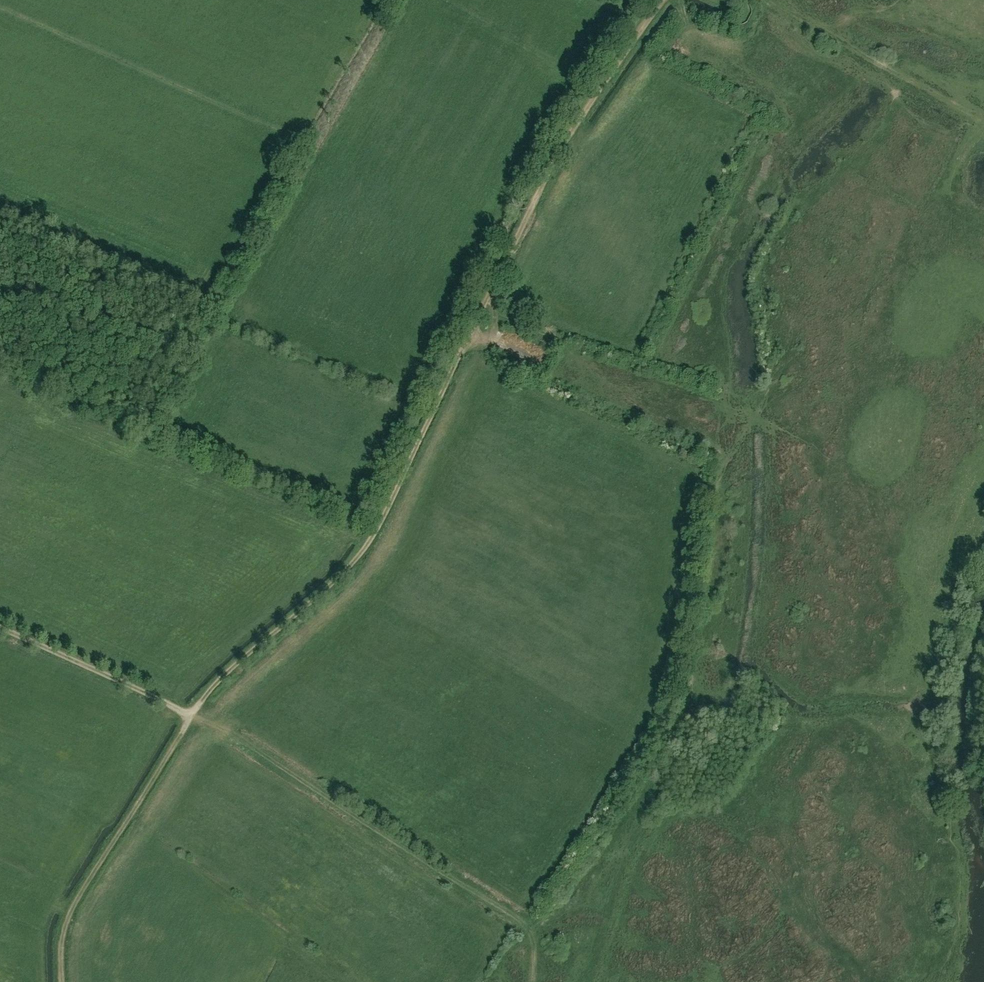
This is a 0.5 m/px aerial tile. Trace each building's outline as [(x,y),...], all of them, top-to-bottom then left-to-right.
[(281,635),(288,630),(285,626),(278,631),(281,635)]
